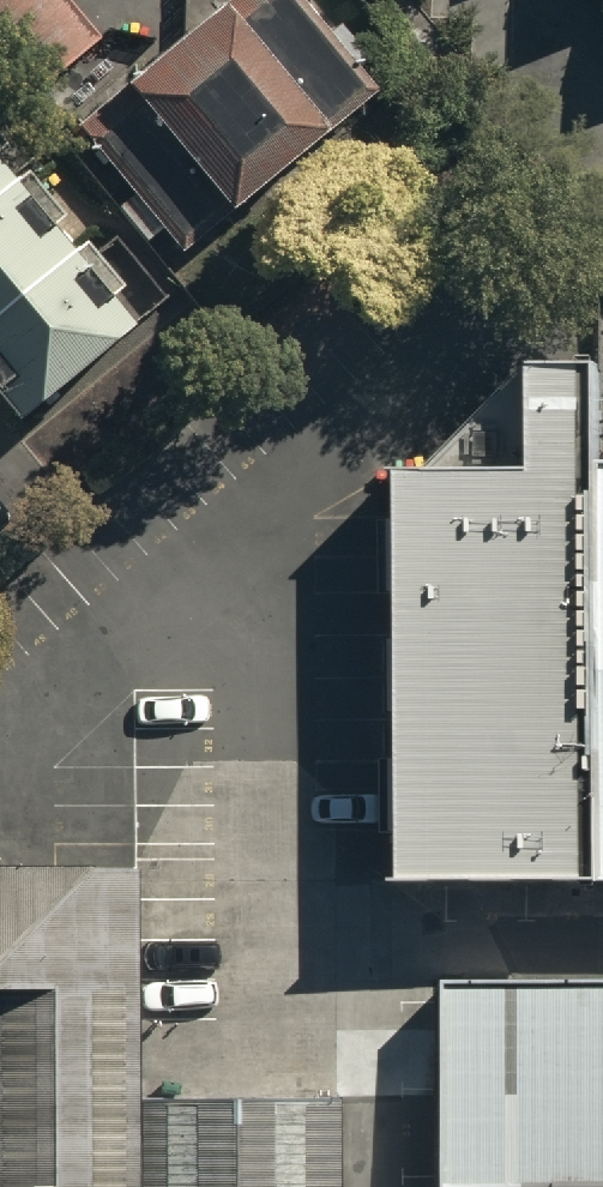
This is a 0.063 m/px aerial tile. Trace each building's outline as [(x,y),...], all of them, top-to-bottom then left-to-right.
[(41,96),(107,42),(72,0),(0,0),(0,46),(41,96)] [(86,127),(188,251),(372,101),(289,0),(241,0),(86,127)] [(23,187),(0,159),(0,206),(23,187)] [(81,258),(23,187),(0,206),(0,324),(81,258)] [(21,425),(139,328),(81,258),(0,324),(0,400),(21,425)] [(518,366),(383,486),(384,859),(569,858),(569,367),(518,366)] [(580,443),(582,863),(602,863),(602,443),(580,443)] [(126,851),(0,852),(0,1186),(128,1186),(126,851)] [(425,969),(427,1186),(602,1186),(602,967),(425,969)] [(143,1083),(143,1186),(330,1186),(330,1082),(143,1083)]
